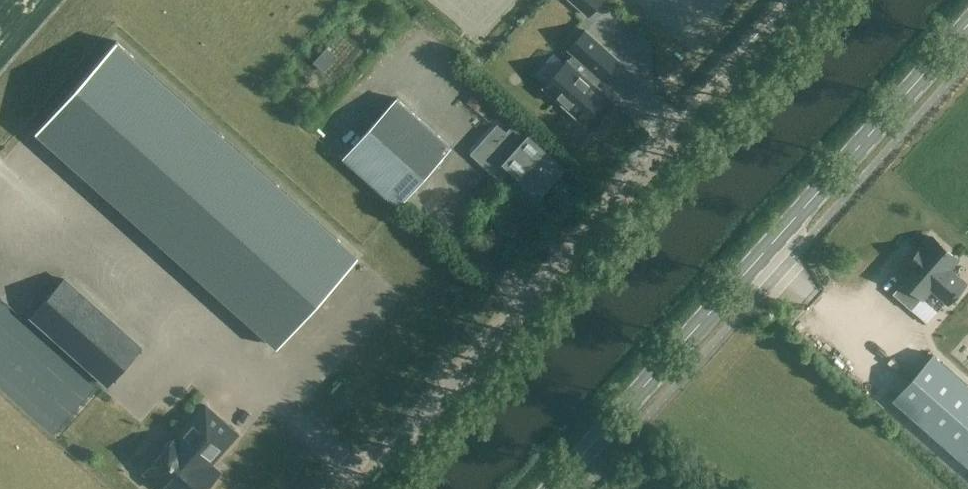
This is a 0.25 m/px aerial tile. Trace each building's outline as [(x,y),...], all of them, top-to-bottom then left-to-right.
[(591,14),(604,0),(575,0),(591,14)] [(618,59),(585,30),(569,49),(574,53),(568,61),(567,60),(565,63),(553,53),(535,74),(546,84),(544,87),(582,121),(605,94),(593,83),(599,76),(602,78),(618,59)] [(117,41),(36,130),(275,344),(356,255),(266,174),(117,41)] [(316,59),(326,68),(338,53),(328,45),(316,59)] [(482,107),(489,92),(477,86),(470,101),(482,107)] [(398,206),(451,146),(398,99),(345,158),(398,206)] [(565,168),(515,122),(506,132),(497,123),(470,154),(500,180),(510,169),(540,196),(565,168)] [(893,293),(911,310),(922,297),(923,298),(931,288),(948,303),(965,283),(949,268),(957,259),(933,237),(922,249),(920,248),(908,262),(909,263),(898,276),(903,281),(893,293)] [(31,316),(107,384),(141,347),(65,279),(31,316)] [(932,354),(892,399),(967,465),(967,385),(932,354)] [(213,453),(216,457),(217,456),(238,433),(205,404),(147,470),(168,488),(204,488),(217,474),(205,462),(213,453)]
